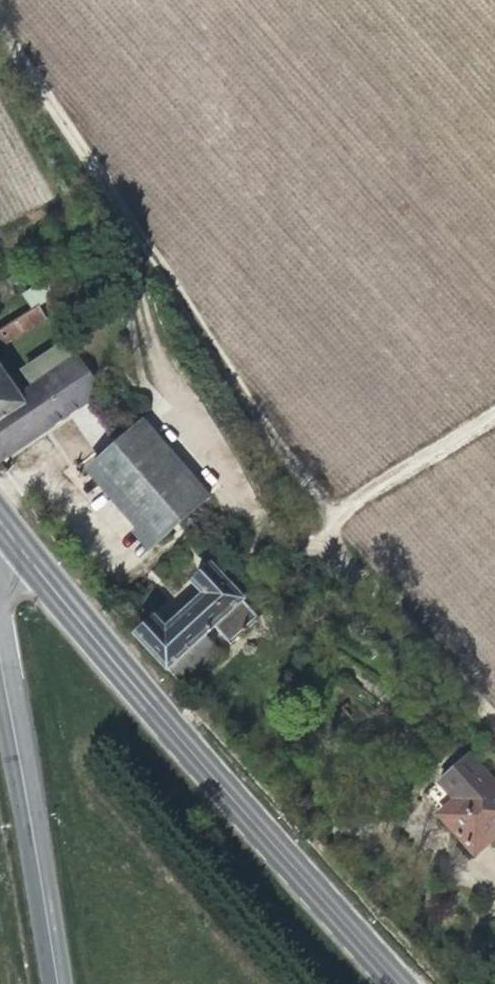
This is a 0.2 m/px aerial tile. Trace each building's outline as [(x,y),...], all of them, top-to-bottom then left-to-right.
[(11,287),(20,281),(16,275),(7,280),(6,281),(11,287)] [(36,306),(52,296),(47,280),(23,296),(32,309),(36,306)] [(16,295),(11,287),(6,281),(0,285),(0,305),(16,295)] [(45,319),(36,306),(32,309),(0,331),(0,343),(2,346),(45,319)] [(89,400),(91,399),(94,403),(111,430),(114,433),(126,422),(94,383),(77,357),(71,361),(69,353),(65,341),(26,368),(25,375),(33,387),(19,396),(0,368),(0,462),(89,400)] [(209,497),(144,421),(133,431),(126,422),(114,433),(121,442),(117,445),(91,467),(109,488),(157,543),(209,497)] [(121,442),(114,433),(110,436),(117,445),(121,442)] [(204,635),(213,627),(230,644),(259,618),(211,566),(193,584),(204,595),(166,631),(155,619),(136,637),(184,688),(206,666),(221,652),(204,635)] [(469,756),(438,784),(461,808),(447,820),(444,823),(475,856),(485,847),(494,837),(494,785),(469,756)] [(461,808),(438,784),(425,796),(447,820),(461,808)]
